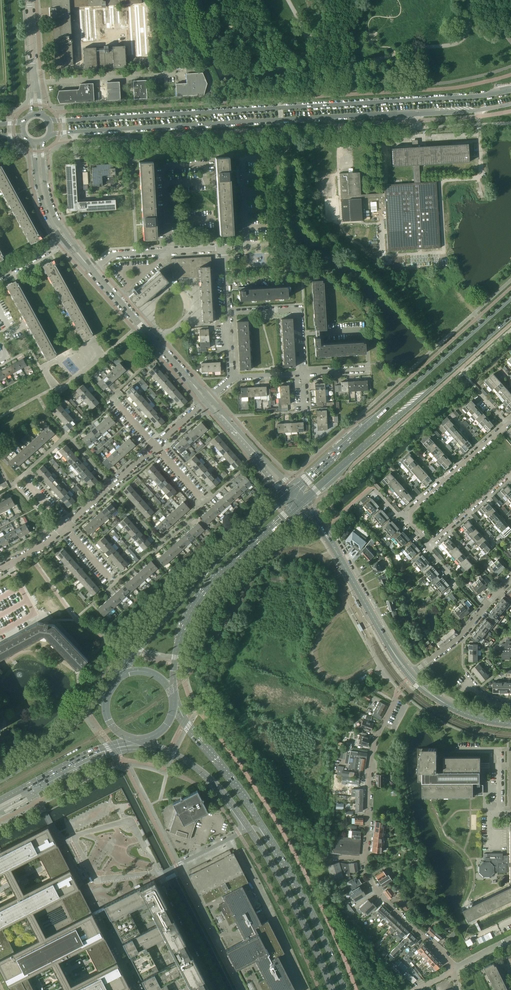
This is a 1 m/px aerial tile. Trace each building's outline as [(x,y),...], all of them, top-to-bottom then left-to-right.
[(102,6),(106,6),(105,5),(142,3),(142,0),(51,0),(52,8),(51,8),(52,13),(55,66),(64,65),(64,66),(68,66),(67,65),(73,65),(71,23),(76,17),(70,11),(70,7),(102,5),(102,6)] [(96,48),(82,49),(84,69),(97,68),(113,67),(127,67),(126,58),(125,47),(112,47),(112,48),(108,48),(104,48),(96,49),(96,48)] [(196,63),(185,64),(186,83),(176,84),(176,97),(204,95),(207,84),(202,73),(197,73),(196,63)] [(146,80),(133,81),(134,99),(147,98),(146,80)] [(119,82),(106,82),(108,101),(120,100),(119,82)] [(93,83),(80,84),(78,90),(59,91),(57,97),(60,104),(94,101),(93,83)] [(343,173),(339,173),(340,200),(342,222),(362,220),(361,198),(384,197),(385,203),(385,207),(386,217),(386,219),(386,229),(387,235),(388,251),(396,251),(398,250),(418,249),(422,249),(436,248),(438,248),(440,248),(439,230),(439,228),(438,214),(438,212),(438,208),(437,200),(436,182),(432,182),(430,182),(418,183),(418,180),(417,165),(419,165),(425,165),(437,164),(441,164),(469,162),(469,158),(469,157),(469,156),(469,155),(468,152),(468,144),(456,144),(452,145),(424,146),(416,147),(412,147),(392,148),(393,167),(413,165),(414,183),(384,185),(384,193),(361,194),(359,172),(354,172),(344,173),(343,173)] [(216,176),(214,176),(215,185),(217,185),(220,234),(233,234),(229,157),(215,158),(216,176)] [(153,161),(139,162),(144,239),(157,238),(156,220),(158,220),(158,211),(156,211),(153,161)] [(65,164),(65,165),(67,193),(67,195),(68,205),(68,211),(75,211),(76,211),(76,210),(78,210),(79,211),(79,212),(115,209),(116,209),(115,203),(115,201),(114,201),(76,203),(74,165),(74,164),(73,164),(65,164)] [(113,164),(96,165),(96,167),(92,168),(93,186),(97,186),(97,187),(102,186),(102,184),(110,183),(110,187),(115,186),(115,183),(114,183),(114,176),(114,175),(115,175),(115,174),(115,168),(113,168),(113,164)] [(17,197),(0,166),(0,188),(31,244),(40,239),(42,238),(40,234),(38,235),(17,197)] [(212,273),(212,269),(211,269),(211,256),(170,259),(171,279),(200,277),(202,309),(203,322),(215,321),(212,273)] [(93,336),(54,265),(56,264),(54,260),(43,266),(84,341),(93,336)] [(160,272),(150,280),(139,289),(137,291),(134,288),(132,290),(130,292),(132,295),(130,297),(138,307),(148,299),(152,296),(155,294),(155,293),(158,290),(168,281),(160,272)] [(316,337),(314,337),(314,346),(315,346),(315,356),(365,353),(365,342),(321,345),(320,329),(326,329),(324,284),(322,284),(322,280),(312,281),(315,330),(316,330),(316,337)] [(56,356),(17,283),(15,281),(6,286),(47,361),(56,356)] [(246,287),(240,287),(240,290),(239,290),(239,300),(288,298),(287,287),(246,290),(246,287)] [(292,318),(281,319),(282,335),(293,335),(292,318)] [(248,321),(237,322),(237,338),(249,337),(248,321)] [(293,335),(282,335),(283,351),(294,351),(293,335)] [(249,337),(237,338),(238,354),(250,353),(249,337)] [(294,351),(283,351),(284,367),(295,367),(294,351)] [(250,353),(238,354),(239,370),(251,369),(250,353)] [(23,358),(17,361),(21,369),(27,366),(23,358)] [(17,361),(12,365),(16,372),(21,369),(17,361)] [(220,362),(214,362),(214,371),(220,371),(220,373),(224,372),(223,364),(220,365),(220,362)] [(126,370),(120,363),(115,367),(121,374),(126,370)] [(12,365),(6,367),(10,375),(16,372),(12,365)] [(155,365),(148,371),(152,376),(159,370),(155,365)] [(6,367),(1,370),(5,378),(10,375),(6,367)] [(121,374),(115,367),(111,371),(117,378),(121,374)] [(159,370),(152,376),(156,380),(163,374),(159,370)] [(117,378),(111,371),(106,375),(112,382),(117,378)] [(163,374),(156,380),(160,385),(167,379),(163,374)] [(493,374),(487,380),(485,382),(488,386),(498,377),(497,376),(496,376),(493,374)] [(112,382),(106,375),(102,379),(108,386),(112,382)] [(498,377),(488,386),(492,390),(494,388),(501,382),(499,380),(500,379),(498,377)] [(108,386),(102,379),(97,383),(103,390),(108,386)] [(167,379),(160,385),(164,389),(171,383),(167,379)] [(367,384),(367,380),(360,381),(361,391),(371,390),(370,384),(367,384)] [(501,382),(494,388),(498,392),(505,385),(504,384),(503,384),(501,382)] [(171,383),(164,389),(168,394),(175,388),(171,383)] [(87,389),(83,384),(76,391),(80,395),(87,389)] [(132,385),(125,392),(129,396),(136,390),(132,385)] [(505,385),(498,392),(501,396),(508,390),(506,388),(507,387),(505,385)] [(270,395),(270,389),(266,389),(266,386),(259,387),(260,396),(261,396),(261,399),(266,398),(266,396),(266,395),(270,395)] [(175,388),(168,394),(172,398),(179,392),(175,388)] [(91,393),(87,389),(80,395),(84,400),(91,393)] [(136,390),(129,396),(133,401),(140,394),(136,390)] [(501,396),(505,400),(510,395),(510,392),(510,393),(508,390),(501,396)] [(179,392),(172,398),(176,403),(183,397),(179,392)] [(95,398),(91,393),(84,400),(88,404),(95,398)] [(140,394),(133,401),(137,405),(144,399),(140,394)] [(510,402),(510,395),(505,400),(503,402),(506,406),(509,404),(510,402)] [(183,397),(176,403),(180,407),(187,401),(183,397)] [(99,403),(95,398),(88,404),(92,409),(99,403)] [(288,411),(287,404),(290,404),(289,398),(280,398),(278,399),(278,407),(271,408),(271,412),(288,411)] [(144,399),(137,405),(141,410),(148,403),(144,399)] [(469,411),(476,405),(473,402),(474,401),(473,400),(465,406),(463,408),(467,413),(469,411)] [(148,403),(141,410),(145,414),(152,408),(148,403)] [(60,405),(53,411),(57,416),(64,409),(60,405)] [(472,415),(480,408),(478,406),(478,407),(476,405),(469,411),(467,413),(470,417),(472,415)] [(321,410),(316,411),(317,417),(326,417),(326,410),(327,410),(327,407),(321,408),(321,410)] [(152,408),(145,414),(149,419),(156,412),(152,408)] [(480,408),(472,415),(476,419),(483,413),(481,410),(480,408)] [(64,409),(57,416),(61,420),(68,414),(64,409)] [(156,412),(149,419),(154,423),(161,417),(156,412)] [(483,413),(476,419),(480,423),(487,416),(486,414),(485,415),(483,413)] [(68,414),(61,420),(65,424),(72,418),(68,414)] [(109,415),(104,419),(110,426),(115,422),(109,415)] [(487,416),(480,423),(483,427),(490,421),(488,418),(489,418),(487,416)] [(161,417),(154,423),(158,428),(165,422),(161,417)] [(447,430),(454,424),(451,422),(452,421),(451,419),(450,420),(447,417),(440,423),(447,430)] [(72,418),(65,424),(69,429),(76,423),(72,418)] [(104,419),(100,423),(106,430),(110,426),(104,419)] [(490,421),(483,427),(488,432),(491,429),(490,428),(494,425),(490,421)] [(201,422),(197,426),(203,433),(208,429),(201,422)] [(303,422),(296,422),(297,432),(303,431),(307,431),(306,424),(303,424),(303,422)] [(100,423),(95,427),(101,434),(106,430),(100,423)] [(454,424),(447,430),(450,434),(458,428),(457,426),(456,427),(454,424)] [(54,433),(48,426),(44,431),(50,438),(54,433)] [(197,426),(192,430),(198,437),(203,433),(197,426)] [(95,427),(91,431),(97,438),(101,434),(95,427)] [(458,428),(450,434),(454,438),(461,432),(459,430),(459,429),(458,428)] [(192,430),(188,434),(194,441),(198,437),(192,430)] [(50,438),(44,431),(39,435),(45,442),(50,438)] [(91,431),(86,435),(93,442),(97,438),(91,431)] [(461,432),(454,438),(458,442),(465,436),(464,434),(463,435),(461,432)] [(188,434),(183,438),(190,445),(194,441),(188,434)] [(421,441),(423,444),(427,448),(434,442),(432,439),(428,434),(421,441)] [(45,442),(39,435),(35,438),(41,445),(45,442)] [(86,435),(82,439),(88,446),(93,442),(86,435)] [(217,435),(213,439),(210,441),(215,446),(222,440),(217,435)] [(465,436),(458,442),(461,446),(468,440),(466,438),(467,437),(465,436)] [(41,445),(35,438),(30,443),(36,449),(41,445)] [(135,445),(129,438),(125,442),(131,449),(135,445)] [(183,438),(179,442),(185,449),(190,445),(183,438)] [(222,440),(215,446),(219,451),(226,444),(222,440)] [(464,453),(469,449),(468,448),(472,445),(471,443),(469,442),(468,440),(461,446),(459,448),(464,453)] [(131,449),(125,442),(120,446),(126,453),(131,449)] [(179,442),(174,446),(180,453),(185,449),(179,442)] [(434,442),(427,448),(431,452),(438,445),(437,444),(436,444),(434,442)] [(36,449),(30,443),(26,447),(32,453),(36,449)] [(226,444),(219,451),(223,455),(230,449),(226,444)] [(70,449),(66,445),(59,451),(63,456),(70,449)] [(438,445),(431,452),(434,456),(441,450),(439,448),(440,447),(438,445)] [(126,453),(120,446),(116,450),(122,457),(126,453)] [(32,453),(26,447),(21,450),(28,457),(32,453)] [(74,454),(70,449),(63,456),(67,460),(74,454)] [(230,449),(223,455),(227,459),(234,453),(230,449)] [(28,457),(21,450),(17,454),(23,461),(28,457)] [(122,457),(116,450),(111,454),(117,461),(122,457)] [(441,450),(434,456),(438,460),(445,453),(444,452),(443,452),(441,450)] [(234,453),(227,459),(231,464),(238,458),(234,453)] [(405,467),(407,466),(414,460),(412,457),(413,456),(409,453),(400,461),(405,467)] [(445,453),(438,460),(441,464),(448,458),(446,456),(447,455),(445,453)] [(23,461),(17,454),(12,458),(19,465),(23,461)] [(78,458),(74,454),(67,460),(71,465),(78,458)] [(117,461),(111,454),(107,458),(113,465),(117,461)] [(195,455),(188,462),(192,466),(199,460),(195,455)] [(19,465),(12,458),(8,463),(14,470),(19,465)] [(82,463),(78,458),(71,465),(75,469),(82,463)] [(113,465),(107,458),(102,462),(108,469),(113,465)] [(238,458),(231,464),(235,468),(242,462),(238,458)] [(448,458),(441,464),(446,469),(449,466),(448,465),(452,462),(448,458)] [(199,460),(192,466),(196,471),(203,465),(199,460)] [(414,460),(407,466),(411,470),(418,463),(417,461),(416,462),(414,460)] [(86,467),(82,463),(75,469),(79,473),(86,467)] [(418,463),(411,470),(415,474),(421,468),(419,465),(420,464),(418,463)] [(43,465),(36,471),(40,476),(47,470),(43,465)] [(156,469),(152,465),(145,471),(149,475),(156,469)] [(203,465),(196,471),(200,475),(207,469),(203,465)] [(90,472),(86,467),(79,473),(83,478),(90,472)] [(421,468),(415,474),(418,478),(426,471),(424,469),(423,470),(421,468)] [(160,474),(156,469),(149,475),(153,480),(160,474)] [(207,469),(200,475),(204,480),(211,473),(207,469)] [(47,470),(40,476),(44,480),(51,474),(47,470)] [(426,471),(418,478),(422,482),(428,476),(426,473),(427,472),(426,471)] [(94,476),(90,472),(83,478),(87,482),(94,476)] [(388,483),(394,477),(392,475),(393,474),(391,472),(384,479),(381,481),(385,485),(388,483)] [(211,473),(204,480),(208,484),(215,478),(211,473)] [(51,474),(44,480),(48,485),(55,479),(51,474)] [(164,478),(160,474),(153,480),(157,484),(164,478)] [(98,481),(94,476),(87,482),(91,487),(98,481)] [(428,476),(422,482),(426,487),(429,484),(429,483),(432,480),(428,476)] [(246,477),(241,481),(247,488),(252,484),(246,477)] [(394,477),(388,483),(391,487),(399,480),(397,479),(396,480),(394,477)] [(168,483),(164,478),(157,484),(161,489),(168,483)] [(215,478),(208,484),(212,489),(219,482),(215,478)] [(55,479),(48,485),(52,489),(59,483),(55,479)] [(399,480),(391,487),(395,491),(401,485),(399,483),(400,482),(399,480)] [(241,481),(237,485),(243,492),(247,488),(241,481)] [(59,483),(52,489),(56,494),(63,488),(59,483)] [(173,487),(168,483),(161,489),(166,494),(173,487)] [(130,485),(123,491),(127,496),(134,489),(130,485)] [(237,485),(232,489),(238,496),(243,492),(237,485)] [(401,485),(395,491),(398,495),(406,488),(404,487),(404,488),(401,485)] [(510,490),(510,489),(508,485),(504,489),(503,488),(500,490),(505,495),(510,490)] [(176,492),(173,487),(166,494),(169,498),(176,492)] [(63,488),(56,494),(60,498),(67,492),(63,488)] [(406,488),(398,495),(402,499),(409,493),(406,491),(407,490),(406,488)] [(134,489),(127,496),(131,500),(138,494),(134,489)] [(232,489),(228,493),(234,500),(238,496),(232,489)] [(508,499),(510,497),(510,490),(505,495),(503,497),(506,501),(508,499)] [(67,492),(60,498),(64,503),(71,496),(67,492)] [(228,493),(223,497),(229,504),(234,500),(228,493)] [(409,493),(402,499),(406,504),(410,502),(409,501),(412,498),(409,493)] [(138,494),(131,500),(135,505),(142,498),(138,494)] [(71,496),(64,503),(68,507),(75,501),(71,496)] [(11,497),(5,500),(10,508),(15,505),(11,497)] [(223,497),(219,501),(225,508),(229,504),(223,497)] [(372,499),(370,497),(362,504),(367,510),(376,502),(375,502),(375,501),(374,500),(373,500),(372,499)] [(142,498),(135,505),(139,509),(146,503),(142,498)] [(186,499),(183,502),(189,508),(192,506),(190,503),(189,503),(186,499)] [(5,500),(0,503),(5,511),(10,508),(5,500)] [(219,501),(214,505),(220,512),(225,508),(219,501)] [(189,508),(183,502),(179,506),(185,513),(190,509),(189,508)] [(376,502),(367,510),(372,515),(380,509),(378,506),(378,505),(377,504),(377,503),(376,502)] [(111,503),(106,507),(112,514),(117,510),(111,503)] [(146,503),(139,509),(143,514),(150,508),(146,503)] [(483,515),(485,513),(492,507),(488,503),(484,506),(484,505),(478,510),(483,515)] [(214,505),(210,509),(216,516),(220,512),(214,505)] [(185,513),(179,506),(174,510),(180,517),(185,513)] [(106,507),(102,511),(108,518),(112,514),(106,507)] [(492,507),(485,513),(488,517),(496,510),(495,509),(494,509),(492,507)] [(150,508),(143,514),(147,518),(154,512),(150,508)] [(210,509),(205,513),(211,520),(216,516),(210,509)] [(380,509),(372,515),(377,521),(386,513),(385,513),(385,512),(384,512),(383,511),(382,511),(380,509)] [(180,517),(174,510),(170,514),(176,521),(180,517)] [(490,522),(492,520),(499,514),(496,512),(497,511),(496,510),(488,517),(487,518),(490,522)] [(102,511),(97,515),(103,522),(108,518),(102,511)] [(211,520),(205,513),(201,517),(202,519),(206,523),(207,524),(211,520)] [(386,513),(377,521),(382,527),(390,520),(388,518),(388,517),(388,516),(387,515),(387,514),(386,513)] [(176,521),(170,514),(165,518),(172,525),(176,521)] [(499,514),(492,520),(495,524),(503,518),(502,516),(501,517),(499,514)] [(97,515),(93,519),(99,526),(103,522),(97,515)] [(130,521),(126,516),(119,523),(123,527),(130,521)] [(172,525),(165,518),(161,522),(167,529),(172,525)] [(503,518),(495,524),(499,528),(505,522),(503,520),(504,519),(503,518)] [(93,519),(88,523),(94,530),(99,526),(93,519)] [(390,520),(382,527),(387,532),(396,525),(395,524),(394,523),(393,522),(392,522),(390,520)] [(468,520),(465,524),(464,523),(461,526),(465,530),(472,524),(468,520)] [(134,525),(130,521),(123,527),(127,532),(134,525)] [(167,529),(161,522),(156,526),(162,533),(167,529)] [(505,522),(499,528),(502,532),(510,525),(508,524),(508,525),(505,522)] [(25,523),(20,526),(24,535),(30,532),(25,523)] [(83,527),(90,534),(94,530),(88,523),(83,527)] [(198,523),(193,527),(200,534),(204,530),(198,523)] [(347,526),(343,532),(341,536),(345,539),(349,532),(347,531),(351,525),(349,523),(348,526),(347,526)] [(472,524),(465,530),(469,534),(476,528),(475,526),(474,527),(472,524)] [(138,530),(134,525),(127,532),(131,536),(138,530)] [(358,525),(356,528),(355,529),(346,541),(352,546),(354,548),(356,546),(361,549),(367,542),(365,540),(369,534),(358,525)] [(396,525),(387,532),(392,538),(393,537),(400,531),(398,529),(398,528),(397,527),(397,526),(396,525)] [(510,531),(510,528),(510,527),(510,526),(510,525),(502,532),(500,534),(504,538),(510,531)] [(20,526),(15,529),(19,537),(24,535),(20,526)] [(193,527),(189,531),(195,538),(200,534),(193,527)] [(476,528),(469,534),(472,538),(479,532),(477,530),(477,529),(476,528)] [(15,529),(9,532),(14,540),(19,537),(15,529)] [(142,534),(138,530),(131,536),(135,541),(142,534)] [(396,545),(398,543),(406,536),(407,535),(406,534),(405,534),(404,533),(403,532),(401,530),(400,531),(393,537),(392,538),(391,539),(396,545)] [(189,531),(184,535),(191,542),(195,538),(189,531)] [(9,532),(4,535),(9,543),(14,540),(9,532)] [(479,532),(472,538),(475,542),(483,535),(482,534),(481,535),(479,532)] [(146,539),(142,534),(135,541),(139,545),(146,539)] [(0,537),(0,540),(3,546),(9,543),(4,535),(0,537)] [(184,535),(180,539),(186,546),(191,542),(184,535)] [(407,535),(406,536),(398,543),(403,548),(411,541),(409,539),(409,538),(408,537),(408,536),(407,536),(407,535)] [(483,535),(475,542),(479,546),(486,540),(483,537),(484,537),(483,535)] [(104,537),(97,543),(101,547),(108,541),(104,537)] [(449,538),(445,542),(444,541),(441,543),(445,548),(452,542),(449,538)] [(151,543),(146,539),(139,545),(144,550),(151,543)] [(180,539),(175,543),(182,550),(186,546),(180,539)] [(486,540),(479,546),(482,550),(490,543),(489,541),(488,542),(486,540)] [(108,541),(101,547),(105,552),(112,546),(108,541)] [(406,556),(408,554),(416,547),(417,546),(416,546),(415,545),(414,544),(413,544),(411,541),(403,548),(401,550),(406,556)] [(371,552),(372,551),(373,550),(375,548),(370,542),(367,545),(371,549),(369,550),(366,546),(362,550),(364,552),(362,554),(365,557),(371,552)] [(452,542),(445,548),(449,552),(456,545),(455,544),(454,545),(452,542)] [(175,543),(171,547),(177,554),(182,550),(175,543)] [(490,543),(482,550),(486,554),(493,547),(490,545),(491,544),(490,543)] [(456,545),(449,552),(452,556),(459,550),(457,547),(458,547),(456,545)] [(112,546),(105,552),(109,556),(116,550),(112,546)] [(416,547),(408,554),(413,559),(413,560),(420,553),(420,554),(421,553),(419,551),(419,550),(418,549),(418,548),(417,547),(417,546),(416,547)] [(171,547),(167,551),(173,558),(177,554),(171,547)] [(63,548),(56,555),(61,559),(68,553),(63,548)] [(116,550),(109,556),(113,561),(120,555),(116,550)] [(459,550),(452,556),(456,560),(463,553),(462,551),(461,552),(459,550)] [(167,551),(162,555),(168,562),(173,558),(167,551)] [(368,561),(374,556),(371,552),(365,557),(368,561)] [(68,553),(61,559),(65,564),(72,557),(68,553)] [(420,553),(413,560),(413,559),(412,560),(417,566),(425,559),(426,558),(425,558),(425,557),(424,557),(423,556),(422,556),(420,554),(420,553)] [(463,553),(456,560),(459,563),(466,557),(464,555),(464,554),(463,553)] [(120,555),(113,561),(117,565),(124,559),(120,555)] [(162,555),(157,559),(164,566),(168,562),(162,555)] [(72,557),(65,564),(69,568),(76,562),(72,557)] [(466,557),(459,563),(462,567),(470,560),(469,559),(468,560),(466,557)] [(426,558),(425,559),(417,566),(422,572),(430,565),(428,563),(428,562),(428,561),(427,560),(427,559),(426,558)] [(500,558),(494,563),(502,571),(504,567),(507,565),(500,558)] [(124,559),(117,565),(121,570),(128,564),(124,559)] [(466,571),(473,565),(470,562),(471,562),(470,560),(462,567),(460,569),(464,573),(466,571)] [(502,571),(494,563),(492,560),(489,564),(491,566),(488,568),(495,576),(497,574),(498,573),(499,573),(500,572),(501,572),(502,571)] [(151,561),(147,565),(153,572),(157,568),(151,561)] [(76,562),(69,568),(72,573),(79,566),(76,562)] [(378,562),(372,566),(374,570),(373,571),(375,574),(379,572),(379,573),(383,571),(378,562)] [(147,565),(142,569),(148,576),(153,572),(147,565)] [(430,565),(422,572),(427,577),(436,570),(435,569),(434,568),(433,567),(432,567),(430,565)] [(79,566),(72,573),(76,577),(83,571),(79,566)] [(142,569),(138,573),(144,580),(148,576),(142,569)] [(436,570),(427,577),(432,583),(440,576),(438,574),(438,573),(437,572),(437,571),(437,570),(436,570)] [(83,571),(76,577),(80,582),(87,575),(83,571)] [(138,573),(133,577),(139,584),(144,580),(138,573)] [(387,573),(378,577),(379,578),(378,579),(379,581),(380,581),(382,585),(387,583),(387,582),(389,581),(388,578),(389,578),(387,573)] [(285,576),(270,574),(269,583),(284,585),(285,576)] [(87,575),(80,582),(84,586),(91,580),(87,575)] [(443,579),(442,578),(440,576),(432,583),(430,585),(435,591),(437,588),(445,582),(446,581),(445,580),(444,579),(443,579)] [(133,577),(129,581),(135,588),(139,584),(133,577)] [(488,584),(481,577),(475,582),(483,590),(486,586),(488,584)] [(91,580),(84,586),(88,591),(95,584),(91,580)] [(129,581),(124,585),(130,592),(135,588),(129,581)] [(445,582),(437,588),(443,594),(450,587),(448,585),(448,584),(447,583),(447,582),(446,581),(445,582)] [(483,590),(475,582),(470,587),(476,595),(479,593),(480,592),(481,592),(482,591),(483,590)] [(95,584),(88,591),(93,595),(100,589),(95,584)] [(124,585),(120,589),(126,596),(130,592),(124,585)] [(120,589),(115,593),(121,600),(126,596),(120,589)] [(115,593),(111,597),(117,604),(121,600),(115,593)] [(510,604),(510,601),(505,595),(503,598),(498,603),(505,608),(509,603),(510,604)] [(111,597),(106,601),(113,608),(117,604),(111,597)] [(395,609),(392,599),(387,601),(387,602),(387,604),(388,604),(390,611),(395,609)] [(106,601),(102,605),(108,612),(113,608),(106,601)] [(464,602),(458,607),(466,615),(466,614),(467,614),(468,613),(468,612),(468,611),(471,609),(464,602)] [(498,603),(494,608),(501,614),(505,608),(498,603)] [(103,616),(108,612),(102,605),(97,609),(103,616)] [(466,615),(458,607),(452,612),(459,620),(461,618),(466,615)] [(494,608),(490,613),(488,616),(497,623),(499,620),(497,619),(501,614),(494,608)] [(486,619),(482,623),(489,629),(493,624),(495,625),(496,623),(488,616),(486,619)] [(0,643),(0,657),(43,634),(45,634),(47,636),(55,644),(78,668),(87,660),(54,625),(48,624),(48,621),(44,621),(44,623),(44,624),(38,623),(0,643)] [(482,623),(479,627),(486,633),(489,629),(482,623)] [(479,627),(475,631),(482,637),(486,633),(479,627)] [(453,628),(441,638),(443,639),(440,641),(439,640),(437,642),(438,643),(437,644),(440,648),(446,644),(458,634),(453,628)] [(475,631),(472,636),(479,642),(482,637),(475,631)] [(510,642),(510,641),(505,641),(505,645),(502,645),(502,643),(502,659),(510,659),(510,657),(510,642)] [(479,663),(472,669),(475,673),(482,667),(479,663)] [(482,667),(475,673),(479,678),(486,672),(482,667)] [(486,672),(479,678),(482,682),(489,676),(486,672)] [(493,682),(493,693),(510,693),(510,682),(493,682)] [(387,706),(379,701),(375,708),(384,712),(387,706)] [(384,712),(375,708),(373,712),(374,712),(372,715),(380,720),(384,712)] [(363,720),(361,726),(358,726),(357,730),(362,732),(363,729),(370,731),(373,724),(363,720)] [(359,735),(358,738),(360,739),(359,743),(362,744),(361,744),(367,746),(370,738),(366,737),(367,734),(362,732),(361,735),(359,735)] [(481,771),(481,757),(480,757),(444,757),(437,757),(437,748),(433,748),(418,748),(418,782),(422,782),(422,796),(423,796),(423,798),(473,797),(473,796),(473,794),(482,794),(482,785),(481,785),(481,782),(480,782),(480,771),(481,771)] [(365,765),(367,753),(365,753),(358,752),(357,752),(351,751),(344,750),(343,758),(345,759),(345,763),(349,763),(348,768),(364,770),(365,765)] [(350,772),(345,771),(343,770),(344,767),(337,766),(337,768),(336,770),(337,770),(337,775),(341,775),(344,775),(353,777),(354,772),(353,772),(350,771),(350,772)] [(376,786),(384,786),(384,774),(376,774),(376,786)] [(347,776),(346,783),(358,785),(359,779),(347,776)] [(197,790),(186,796),(182,798),(180,797),(179,799),(172,803),(176,810),(169,832),(176,834),(186,837),(190,839),(196,819),(197,817),(200,815),(208,812),(203,801),(203,798),(201,798),(197,790)] [(89,905),(76,912),(74,908),(75,908),(75,907),(76,907),(76,906),(76,905),(76,904),(75,904),(75,903),(74,903),(73,903),(72,903),(70,900),(83,894),(48,825),(1,849),(0,850),(0,874),(4,871),(16,896),(0,904),(0,970),(10,989),(34,989),(27,976),(51,964),(63,988),(59,989),(132,989),(89,905)] [(352,830),(351,837),(360,838),(361,831),(360,831),(360,830),(357,830),(357,831),(352,830)] [(335,836),(330,852),(341,854),(350,854),(350,853),(359,854),(360,838),(351,837),(346,837),(335,836)] [(189,875),(199,895),(201,894),(206,903),(222,895),(225,901),(219,905),(229,924),(235,921),(245,940),(226,950),(228,954),(233,965),(236,969),(249,962),(254,960),(255,959),(264,978),(258,982),(262,989),(295,989),(294,988),(278,956),(284,953),(268,920),(261,923),(258,917),(242,885),(245,884),(248,882),(244,873),(242,869),(241,867),(233,852),(231,853),(229,850),(212,858),(212,860),(207,862),(207,861),(189,870),(191,874),(189,875)] [(503,855),(503,853),(490,853),(490,854),(490,857),(486,857),(486,861),(484,861),(483,861),(484,862),(480,866),(479,865),(479,866),(479,872),(479,873),(480,872),(484,876),(483,877),(484,877),(484,876),(490,876),(490,877),(490,876),(494,872),(495,873),(495,872),(494,872),(494,871),(498,871),(498,872),(507,872),(507,871),(510,870),(510,855),(503,855)] [(358,871),(356,862),(348,864),(347,865),(340,863),(339,863),(339,862),(327,865),(332,881),(350,875),(349,872),(358,871)] [(391,880),(388,875),(386,876),(382,870),(375,876),(382,886),(391,880)] [(361,883),(358,879),(357,879),(356,877),(347,882),(350,889),(361,883)] [(147,989),(169,989),(166,983),(183,974),(192,989),(210,989),(191,953),(154,880),(103,905),(110,918),(113,917),(125,940),(122,942),(129,955),(132,953),(138,966),(144,977),(141,979),(147,989)] [(350,897),(352,897),(351,896),(362,891),(362,890),(361,889),(359,889),(358,886),(354,889),(349,892),(348,892),(350,897)] [(463,909),(469,920),(510,900),(510,886),(463,909)] [(390,887),(383,892),(388,899),(395,894),(390,887)] [(351,896),(352,897),(354,901),(355,900),(361,897),(361,898),(364,895),(363,893),(364,892),(363,890),(362,890),(362,891),(351,896)] [(359,907),(358,908),(362,912),(363,911),(371,903),(370,901),(369,902),(367,900),(364,903),(359,907)] [(363,911),(366,915),(367,914),(372,910),(375,907),(373,905),(374,904),(372,902),(371,903),(363,911)] [(410,907),(406,903),(401,907),(405,911),(406,910),(409,908),(410,907)] [(389,913),(381,905),(376,911),(384,918),(389,913)] [(389,913),(384,918),(381,921),(383,923),(386,920),(388,922),(393,916),(389,913)] [(397,920),(393,916),(388,922),(392,926),(397,920)] [(392,933),(396,930),(401,924),(397,920),(392,926),(394,928),(390,931),(392,933)] [(399,933),(405,927),(401,924),(396,930),(397,931),(399,933)] [(403,936),(408,931),(405,927),(399,933),(398,935),(401,938),(403,936)] [(431,928),(428,930),(427,932),(433,937),(436,932),(431,928)] [(444,937),(438,932),(437,933),(436,932),(433,937),(438,941),(439,940),(440,941),(444,937)] [(394,957),(408,943),(411,945),(412,945),(417,940),(410,933),(390,953),(394,957)] [(423,943),(417,950),(419,952),(416,954),(417,956),(426,947),(425,946),(426,946),(423,943)] [(426,947),(417,956),(419,957),(422,955),(423,956),(430,950),(427,948),(426,947)] [(430,950),(423,956),(425,958),(422,961),(423,962),(432,954),(432,953),(430,950)] [(432,954),(423,962),(425,964),(428,961),(429,963),(436,957),(434,954),(433,955),(432,954)] [(436,957),(429,963),(431,964),(428,967),(430,969),(439,960),(438,960),(438,959),(436,957)] [(407,968),(399,959),(393,965),(391,967),(400,976),(402,974),(401,974),(407,968)] [(439,960),(430,969),(431,970),(433,968),(435,970),(442,964),(441,963),(442,963),(440,961),(439,961),(439,960)] [(494,962),(485,967),(496,989),(507,989),(494,962)]
